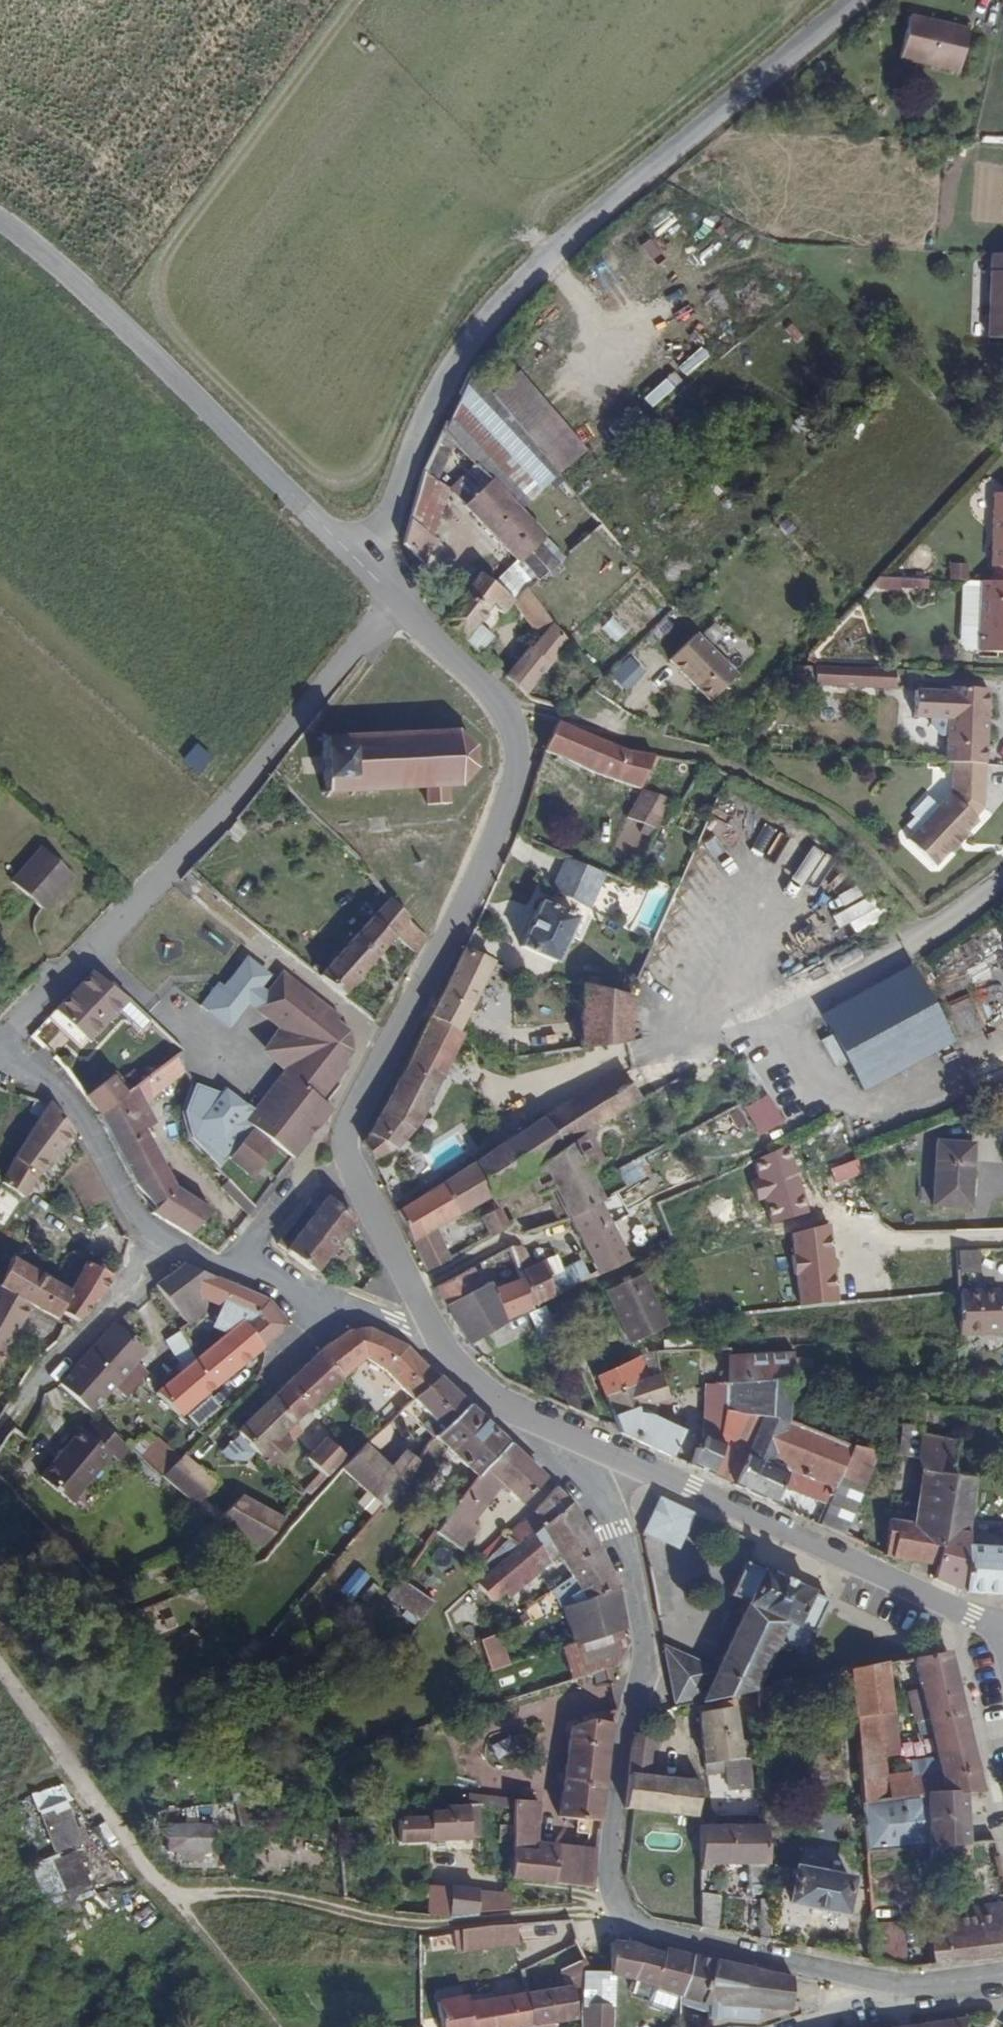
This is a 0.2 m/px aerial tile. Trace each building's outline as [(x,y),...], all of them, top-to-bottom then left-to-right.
[(965,72),(976,30),(917,15),(905,58),(965,72)] [(992,253),(988,338),(1002,339),(1002,254),(992,253)] [(488,451),(518,424),(472,368),(447,420),(455,424),(452,435),(488,451)] [(432,485),(436,477),(435,470),(452,435),(455,424),(447,420),(430,456),(418,493),(438,508),(445,497),(432,485)] [(570,487),(518,424),(488,451),(477,461),(505,493),(513,487),(522,498),(516,504),(532,521),(570,487)] [(516,504),(522,498),(513,487),(505,493),(477,461),(475,458),(446,484),(516,562),(491,584),(504,594),(511,601),(527,588),(545,571),(529,550),(545,537),(532,521),(516,504)] [(996,488),(990,569),(994,570),(993,580),(1002,580),(1002,488),(996,488)] [(432,530),(443,512),(438,508),(418,493),(410,514),(432,530)] [(439,536),(432,530),(410,514),(403,536),(426,554),(439,536)] [(511,601),(504,594),(491,584),(477,572),(441,612),(443,616),(480,649),(493,633),(477,616),(491,603),(500,612),(511,601)] [(981,625),(984,580),(962,578),(959,623),(981,625)] [(993,580),(984,580),(981,625),(980,651),(1002,653),(1002,580),(993,580)] [(570,647),(527,588),(511,601),(515,606),(539,638),(505,672),(519,688),(525,691),(570,647)] [(736,670),(697,629),(669,654),(709,696),(736,670)] [(895,685),(895,668),(818,662),(816,681),(895,685)] [(989,763),(992,688),(953,687),(952,692),(918,691),(918,717),(934,718),(934,724),(944,733),(950,734),(949,761),(951,762),(986,763),(989,763)] [(656,754),(557,721),(544,748),(559,753),(646,778),(656,754)] [(476,774),(476,758),(475,750),(450,737),(360,738),(358,736),(356,734),(353,733),(351,735),(348,738),(331,738),(328,733),(326,732),(324,733),(323,736),(318,736),(319,741),(323,742),(323,784),(317,787),(317,789),(319,791),(321,791),(325,797),(326,797),(329,794),(341,793),(344,796),(348,797),(352,793),(407,791),(420,791),(421,808),(447,807),(447,792),(449,791),(451,790),(460,790),(476,774)] [(551,774),(559,753),(544,748),(537,770),(551,774)] [(935,863),(977,818),(974,815),(982,804),(986,763),(951,762),(950,786),(936,803),(911,830),(905,837),(935,863)] [(639,788),(613,857),(639,867),(665,798),(639,788)] [(911,830),(936,803),(924,793),(908,812),(912,815),(905,824),(911,830)] [(35,905),(69,871),(52,856),(34,838),(0,873),(35,905)] [(559,953),(577,905),(595,862),(567,852),(548,898),(540,894),(523,937),(559,953)] [(338,990),(390,933),(413,954),(426,935),(408,919),(409,912),(387,892),(314,973),(338,990)] [(474,995),(489,966),(517,978),(517,967),(466,945),(462,950),(428,1016),(455,1030),(465,1012),(471,1015),(479,998),(474,995)] [(266,992),(258,986),(265,978),(244,962),(224,988),(225,989),(207,1011),(227,1026),(247,1001),(253,1007),(266,992)] [(952,1035),(910,964),(842,1004),(822,1016),(863,1086),(952,1035)] [(116,1010),(127,1000),(93,969),(46,1017),(77,1049),(116,1010)] [(335,1012),(281,972),(266,992),(253,1007),(278,1027),(268,1041),(271,1059),(283,1069),(252,1108),(224,1086),(219,1092),(193,1081),(181,1112),(188,1134),(220,1158),(249,1119),(292,1152),(320,1117),(330,1106),(331,1103),(320,1094),(343,1063),(344,1061),(341,1058),(349,1028),(335,1012)] [(630,1043),(634,985),(612,980),(588,973),(583,1023),(564,1025),(563,1041),(548,1043),(546,1056),(630,1043)] [(207,1011),(225,989),(224,988),(218,981),(198,1005),(206,1011),(207,1011)] [(147,1021),(127,1000),(116,1010),(136,1031),(147,1021)] [(420,1127),(466,1036),(455,1030),(428,1016),(380,1109),(420,1127)] [(271,1059),(268,1041),(259,1051),(271,1059)] [(151,1100),(190,1075),(183,1058),(179,1055),(152,1072),(140,1081),(151,1100)] [(128,1089),(114,1070),(81,1095),(93,1112),(128,1089)] [(551,1163),(590,1136),(645,1097),(619,1070),(506,1146),(529,1177),(551,1163)] [(159,1114),(151,1100),(140,1081),(128,1089),(145,1122),(159,1114)] [(145,1122),(128,1089),(93,1112),(129,1175),(160,1155),(145,1122)] [(727,1111),(735,1130),(751,1123),(757,1136),(781,1125),(768,1094),(727,1111)] [(50,1156),(64,1140),(71,1148),(81,1142),(73,1128),(49,1096),(44,1102),(28,1128),(4,1172),(0,1181),(0,1182),(22,1194),(35,1174),(50,1156)] [(398,1150),(420,1127),(380,1109),(363,1143),(371,1160),(398,1150)] [(812,1130),(835,1185),(863,1173),(840,1118),(812,1130)] [(253,1169),(274,1142),(250,1124),(229,1150),(253,1169)] [(482,1160),(461,1134),(442,1145),(435,1149),(440,1157),(451,1150),(465,1170),(469,1167),(470,1168),(482,1160)] [(613,1175),(590,1136),(551,1163),(579,1211),(608,1200),(599,1184),(613,1175)] [(971,1212),(975,1145),(938,1143),(936,1208),(971,1212)] [(529,1177),(506,1146),(482,1160),(470,1168),(489,1198),(494,1207),(506,1226),(514,1221),(509,1212),(513,1210),(504,1193),(529,1177)] [(205,1208),(183,1191),(174,1183),(160,1155),(129,1175),(149,1206),(149,1213),(185,1236),(205,1208)] [(432,1230),(489,1198),(470,1168),(469,1167),(465,1170),(440,1185),(394,1211),(409,1242),(432,1230)] [(254,1200),(227,1174),(220,1181),(246,1209),(254,1200)] [(390,1180),(388,1174),(379,1179),(382,1184),(390,1180)] [(312,1272),(356,1217),(332,1197),(309,1200),(305,1202),(313,1210),(289,1239),(281,1233),(275,1241),(309,1270),(312,1272)] [(618,1232),(624,1227),(608,1200),(579,1211),(571,1214),(603,1274),(632,1264),(618,1232)] [(506,1226),(494,1207),(478,1218),(486,1237),(506,1226)] [(448,1258),(432,1230),(409,1242),(425,1270),(433,1265),(448,1258)] [(536,1260),(527,1243),(515,1251),(524,1266),(536,1260)] [(977,1277),(975,1247),(957,1249),(959,1278),(977,1277)] [(558,1274),(547,1253),(536,1260),(524,1266),(525,1269),(540,1299),(548,1295),(562,1290),(554,1277),(558,1274)] [(13,1259),(5,1269),(0,1278),(0,1284),(30,1301),(60,1319),(64,1315),(73,1322),(89,1299),(98,1294),(112,1272),(84,1257),(65,1289),(13,1259)] [(268,1300),(194,1267),(191,1264),(182,1261),(151,1283),(191,1322),(215,1302),(223,1304),(211,1327),(223,1334),(243,1318),(261,1342),(264,1345),(288,1325),(268,1300)] [(575,1285),(565,1265),(561,1267),(565,1275),(559,1280),(565,1289),(575,1285)] [(501,1320),(540,1299),(525,1269),(495,1286),(489,1276),(481,1281),(473,1266),(435,1287),(454,1321),(467,1343),(502,1323),(501,1320)] [(665,1325),(646,1275),(608,1290),(624,1336),(625,1337),(632,1345),(638,1342),(650,1337),(651,1326),(665,1325)] [(30,1301),(0,1284),(0,1345),(30,1301)] [(1000,1302),(1000,1297),(960,1300),(960,1338),(999,1335),(1002,1333),(1002,1302),(1000,1302)] [(555,1324),(550,1314),(544,1302),(526,1312),(540,1339),(557,1330),(555,1324)] [(81,1407),(140,1347),(108,1316),(50,1377),(81,1407)] [(210,1385),(261,1342),(243,1318),(223,1334),(194,1357),(150,1394),(173,1418),(210,1385)] [(667,1331),(665,1325),(651,1326),(650,1337),(667,1331)] [(438,1377),(402,1343),(369,1328),(364,1327),(341,1330),(319,1350),(344,1374),(348,1380),(373,1358),(408,1397),(401,1404),(406,1410),(414,1401),(438,1377)] [(150,1394),(194,1357),(186,1340),(137,1380),(150,1394)] [(300,1421),(344,1383),(348,1380),(344,1374),(319,1350),(288,1381),(274,1396),(299,1419),(300,1421)] [(647,1375),(642,1355),(594,1371),(602,1393),(647,1375)] [(839,1474),(850,1446),(816,1433),(791,1422),(794,1356),(727,1358),(727,1384),(725,1414),(722,1416),(718,1437),(723,1439),(717,1455),(706,1474),(771,1503),(779,1487),(786,1489),(789,1486),(827,1502),(839,1474)] [(652,1404),(660,1400),(673,1396),(668,1370),(654,1372),(647,1375),(602,1393),(619,1433),(669,1456),(680,1428),(653,1416),(652,1404)] [(467,1405),(438,1377),(414,1401),(438,1424),(433,1429),(439,1434),(467,1405)] [(725,1414),(727,1384),(702,1385),(701,1430),(706,1434),(718,1437),(722,1416),(725,1414)] [(193,1439),(229,1406),(210,1385),(173,1418),(186,1430),(193,1439)] [(577,1414),(574,1393),(561,1396),(562,1407),(577,1414)] [(258,1458),(299,1419),(274,1396),(235,1435),(258,1458)] [(504,1440),(467,1405),(439,1434),(436,1437),(473,1474),(482,1465),(504,1440)] [(407,1422),(413,1416),(406,1410),(401,1415),(407,1422)] [(65,1495),(106,1430),(88,1414),(62,1438),(35,1465),(65,1495)] [(19,1437),(23,1428),(18,1424),(13,1430),(19,1437)] [(391,1465),(381,1453),(400,1434),(392,1424),(365,1451),(346,1472),(375,1498),(398,1475),(407,1482),(419,1460),(409,1449),(391,1465)] [(853,1441),(820,1428),(816,1433),(850,1446),(853,1441)] [(108,1453),(119,1442),(106,1430),(65,1495),(106,1451),(108,1453)] [(706,1474),(717,1455),(723,1439),(718,1437),(706,1434),(700,1444),(695,1447),(685,1464),(706,1474)] [(923,1456),(927,1439),(906,1436),(902,1461),(920,1465),(923,1456)] [(939,1561),(957,1449),(958,1445),(957,1442),(927,1439),(923,1456),(920,1465),(922,1475),(915,1520),(890,1516),(883,1555),(937,1572),(939,1561)] [(556,1488),(504,1440),(482,1465),(533,1511),(556,1488)] [(330,1479),(350,1458),(331,1441),(312,1459),(330,1479)] [(863,1483),(876,1452),(850,1446),(839,1474),(863,1483)] [(970,1544),(976,1477),(964,1473),(965,1450),(957,1449),(939,1561),(937,1572),(936,1582),(960,1594),(1002,1597),(1002,1549),(970,1544)] [(231,1487),(194,1457),(164,1483),(201,1517),(231,1487)] [(842,1537),(863,1483),(839,1474),(827,1502),(818,1525),(842,1537)] [(385,1507),(407,1482),(398,1475),(375,1498),(380,1503),(385,1507)] [(456,1498),(466,1484),(459,1480),(450,1492),(456,1498)] [(38,1507),(28,1496),(21,1502),(31,1513),(38,1507)] [(286,1520),(244,1497),(214,1529),(262,1545),(286,1520)] [(677,1551),(694,1516),(657,1499),(641,1534),(677,1551)] [(510,1592),(559,1552),(569,1568),(574,1574),(601,1559),(589,1540),(568,1502),(520,1541),(488,1566),(479,1574),(493,1595),(505,1587),(510,1592)] [(488,1566),(520,1541),(511,1536),(481,1561),(488,1566)] [(616,1587),(601,1559),(574,1574),(579,1583),(550,1598),(542,1587),(519,1602),(529,1615),(563,1602),(616,1587)] [(803,1656),(829,1601),(742,1562),(727,1593),(745,1602),(714,1671),(700,1700),(745,1693),(770,1640),(789,1649),(803,1656)] [(409,1636),(430,1601),(434,1594),(402,1574),(376,1615),(409,1636)] [(623,1628),(616,1587),(563,1602),(577,1641),(623,1628)] [(615,1664),(624,1647),(626,1642),(626,1639),(623,1628),(577,1641),(566,1644),(575,1677),(584,1674),(604,1667),(615,1664)] [(700,1700),(714,1671),(660,1645),(671,1703),(700,1700)] [(981,1795),(947,1653),(913,1663),(936,1765),(931,1766),(931,1775),(882,1780),(884,1802),(965,1796),(981,1795)] [(890,1724),(883,1666),(847,1674),(852,1723),(869,1721),(871,1726),(878,1725),(890,1724)] [(607,1683),(604,1667),(584,1674),(587,1678),(597,1676),(602,1682),(607,1683)] [(813,1704),(809,1681),(755,1692),(756,1722),(770,1719),(771,1711),(813,1704)] [(741,1756),(731,1699),(688,1706),(690,1715),(694,1718),(704,1762),(741,1756)] [(598,1820),(605,1748),(613,1722),(614,1716),(602,1712),(599,1720),(573,1723),(562,1815),(598,1820)] [(527,1810),(526,1718),(491,1719),(473,1726),(457,1735),(458,1777),(460,1801),(478,1800),(486,1805),(517,1809),(527,1810)] [(882,1780),(878,1725),(871,1726),(869,1721),(852,1723),(859,1805),(884,1802),(882,1780)] [(702,1811),(704,1776),(649,1771),(650,1732),(639,1731),(632,1732),(626,1768),(623,1806),(702,1811)] [(72,1799),(62,1786),(53,1790),(57,1805),(72,1799)] [(64,1830),(57,1805),(53,1790),(53,1789),(31,1794),(48,1852),(68,1846),(64,1830)] [(258,1816),(250,1790),(232,1795),(237,1822),(258,1816)] [(969,1845),(965,1796),(884,1802),(859,1805),(864,1853),(869,1852),(928,1848),(966,1845),(969,1845)] [(485,1831),(486,1805),(478,1800),(460,1801),(446,1802),(447,1807),(432,1808),(432,1813),(403,1815),(405,1838),(485,1831)] [(532,1844),(537,1811),(527,1810),(517,1809),(511,1842),(532,1844)] [(766,1878),(763,1824),(703,1822),(700,1859),(752,1862),(752,1877),(766,1878)] [(202,1851),(203,1825),(164,1823),(164,1851),(202,1851)] [(81,1843),(79,1836),(75,1834),(73,1828),(64,1830),(68,1846),(69,1848),(81,1843)] [(553,1883),(557,1848),(532,1844),(511,1842),(507,1879),(553,1883)] [(591,1887),(594,1847),(557,1844),(557,1848),(553,1883),(591,1887)] [(967,1860),(966,1845),(928,1848),(931,1863),(967,1860)] [(86,1893),(68,1853),(43,1864),(42,1860),(21,1867),(43,1912),(74,1897),(86,1893)] [(842,1913),(848,1882),(794,1870),(788,1900),(842,1913)] [(714,1932),(717,1878),(701,1876),(697,1929),(714,1932)] [(515,1910),(515,1896),(452,1885),(430,1880),(423,1916),(442,1918),(515,1910)] [(771,1943),(767,1891),(755,1892),(756,1940),(771,1943)] [(921,1916),(928,1967),(1002,1957),(1002,1905),(921,1916)] [(879,1932),(879,1922),(869,1922),(870,1933),(879,1932)] [(513,1945),(511,1924),(453,1930),(457,1952),(513,1945)] [(900,1970),(897,1941),(870,1940),(872,1965),(877,1967),(900,1970)] [(676,1996),(687,1957),(662,1951),(658,1955),(636,1946),(608,1943),(605,1944),(600,1973),(634,1983),(676,1996)] [(574,2017),(572,1987),(579,1986),(577,1967),(582,1962),(579,1957),(560,1969),(560,1986),(522,1993),(528,2023),(554,2019),(574,2017)] [(698,2008),(711,1961),(687,1957),(676,1996),(674,2004),(698,2008)] [(785,2009),(788,1980),(712,1959),(711,1961),(698,2008),(695,2016),(723,2017),(736,2010),(736,2005),(750,2006),(785,2009)] [(672,2010),(674,2004),(676,1996),(634,1983),(631,1995),(647,1999),(646,2004),(646,2014),(674,2022),(672,2010)] [(522,1993),(468,2002),(465,1995),(435,1999),(440,2026),(507,2026),(528,2023),(522,1993)] [(615,1997),(581,1997),(582,2026),(615,2026),(615,1997)] [(749,2019),(750,2006),(736,2005),(736,2010),(723,2017),(749,2019)]
